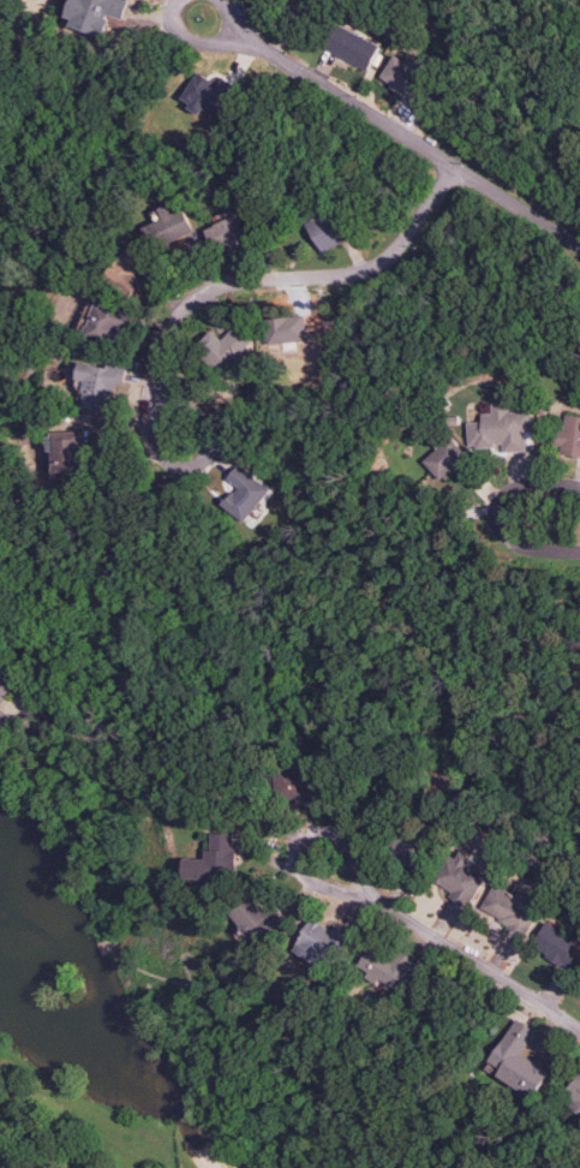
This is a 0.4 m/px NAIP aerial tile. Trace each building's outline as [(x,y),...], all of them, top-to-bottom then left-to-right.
[(67,16),(73,18),(71,26),(102,36),(108,15),(122,19),(128,0),(127,0),(72,0),(67,16)] [(369,69),(380,42),(337,24),(326,51),(369,69)] [(409,55),(406,61),(395,54),(378,80),(421,108),(434,88),(423,80),(430,69),(409,55)] [(202,108),(220,118),(236,85),(218,76),(216,81),(196,71),(180,102),(200,112),(202,108)] [(142,227),(152,249),(193,230),(183,208),(171,213),(167,204),(158,208),(163,218),(142,227)] [(345,240),(329,205),(303,217),(320,252),(345,240)] [(205,227),(217,258),(248,246),(237,215),(205,227)] [(144,282),(136,273),(148,262),(132,246),(103,273),(126,298),(144,282)] [(134,313),(98,299),(84,333),(120,347),(134,313)] [(305,339),(303,317),(288,318),(275,318),(275,328),(267,329),(267,335),(280,335),(280,348),(294,348),(294,339),(305,339)] [(212,329),(197,345),(224,371),(252,341),(236,326),(223,339),(212,329)] [(82,406),(104,411),(105,402),(113,404),(115,394),(122,396),(128,364),(108,360),(106,367),(80,362),(77,379),(87,380),(82,406)] [(525,450),(525,427),(532,427),(531,410),(507,411),(507,402),(491,403),(492,412),(481,413),(481,421),(468,422),(469,447),(502,446),(502,451),(525,450)] [(562,413),(556,453),(579,456),(579,416),(562,413)] [(82,431),(50,431),(51,473),(82,472),(82,431)] [(424,458),(441,482),(470,462),(453,438),(424,458)] [(227,479),(236,485),(222,506),(246,522),(269,487),(237,465),(227,479)] [(19,681),(0,669),(0,732),(4,735),(15,716),(2,707),(19,681)] [(324,791),(293,758),(275,775),(306,808),(324,791)] [(235,832),(209,832),(209,858),(184,858),(184,879),(234,880),(235,832)] [(437,882),(452,891),(449,897),(467,908),(486,876),(467,865),(472,857),(457,848),(437,882)] [(481,909),(508,922),(503,933),(521,942),(542,900),(519,890),(517,895),(494,883),(481,909)] [(273,908),(267,913),(253,894),(230,912),(255,945),(284,922),(273,908)] [(331,930),(313,918),(292,949),(320,968),(327,958),(334,963),(353,935),(336,923),(331,930)] [(579,964),(579,948),(574,944),(577,939),(548,921),(532,946),(575,973),(579,964)] [(366,977),(378,983),(380,979),(398,989),(416,955),(399,945),(391,960),(369,947),(359,966),(369,971),(366,977)] [(536,1030),(515,1018),(485,1069),(534,1098),(550,1070),(522,1054),(536,1030)] [(561,1095),(579,1113),(579,1075),(561,1095)]
